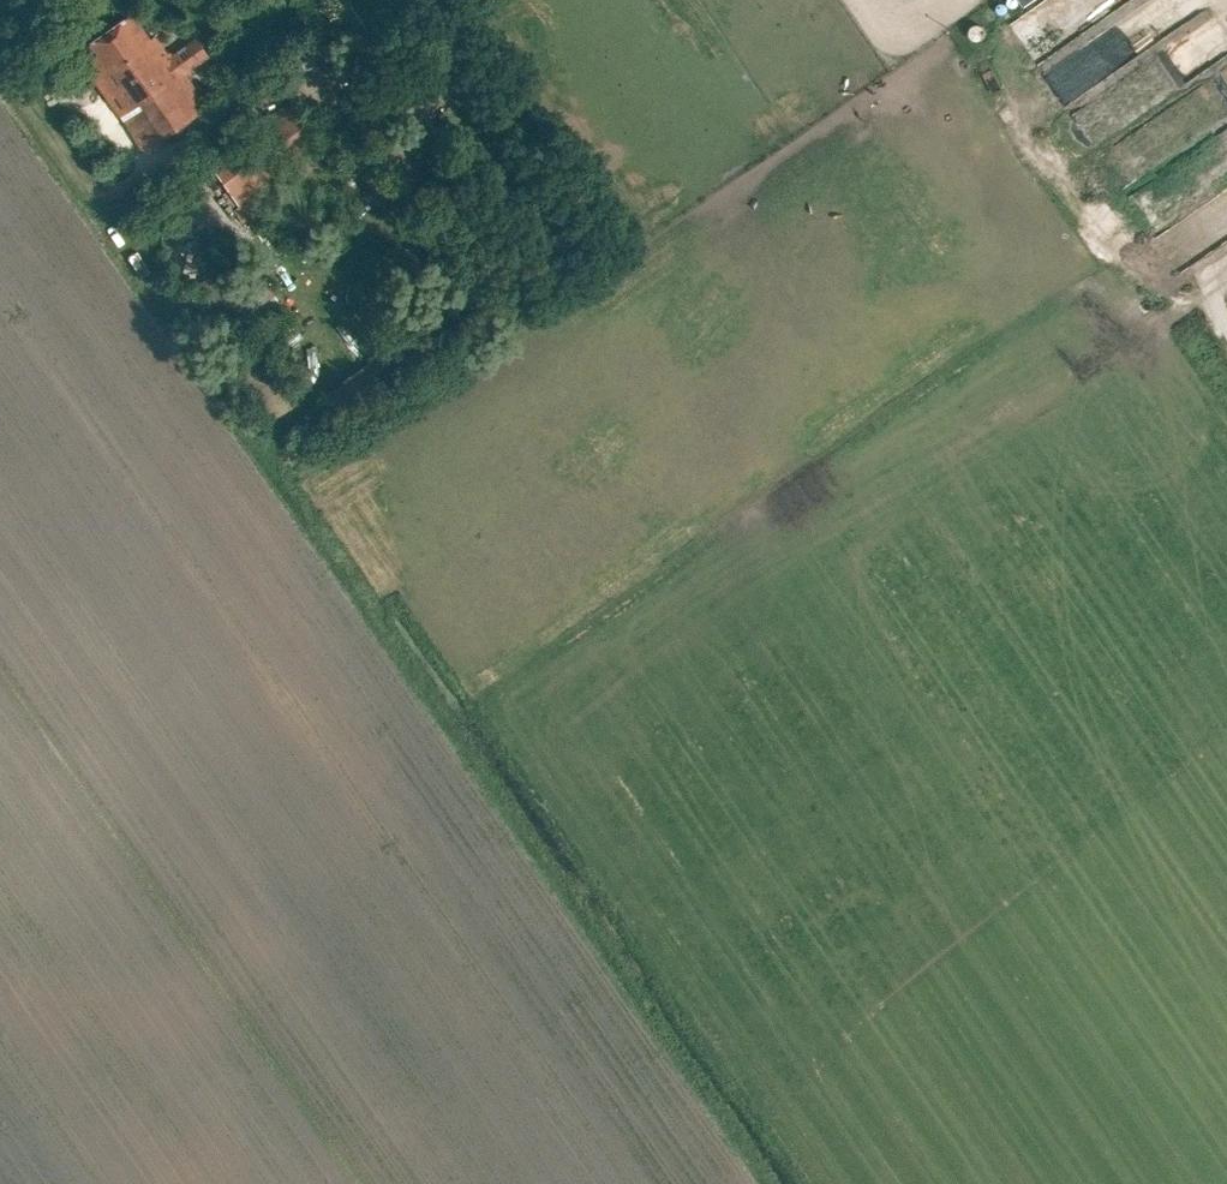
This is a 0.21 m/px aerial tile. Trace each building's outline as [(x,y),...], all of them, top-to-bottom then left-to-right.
[(1028,68),(1075,34),(1050,0),(1040,0),(1000,29),(1028,68)] [(211,104),(206,97),(202,100),(181,70),(205,53),(196,41),(172,57),(169,53),(166,54),(153,36),(149,39),(131,14),(76,53),(145,151),(184,124),(211,104)] [(207,161),(237,205),(321,145),(291,102),(207,161)] [(1132,206),(1153,229),(1214,174),(1198,156),(1179,173),(1174,167),(1132,206)]
